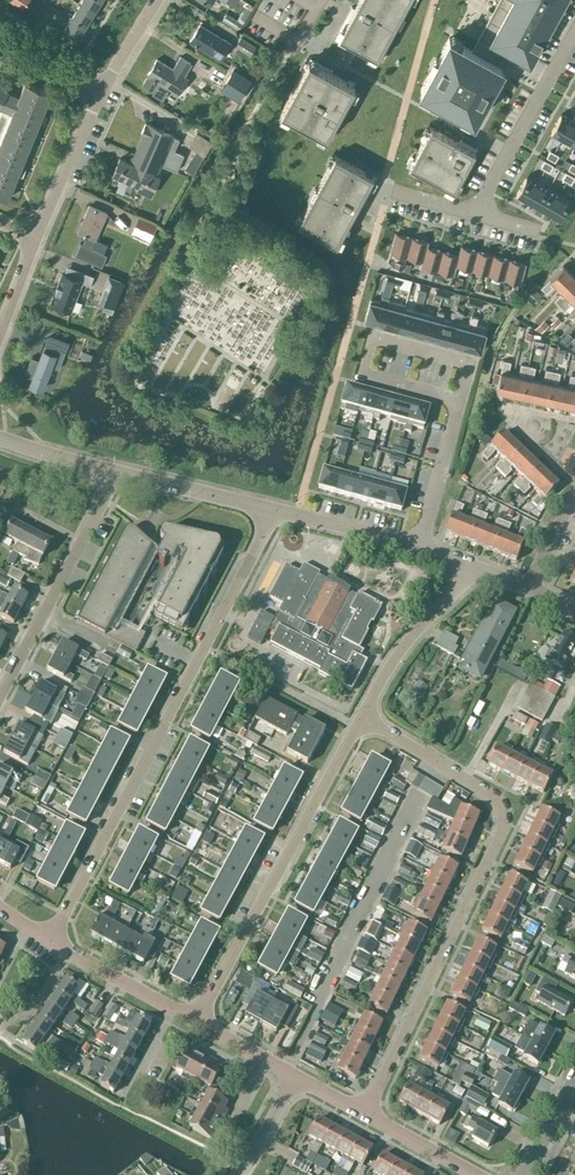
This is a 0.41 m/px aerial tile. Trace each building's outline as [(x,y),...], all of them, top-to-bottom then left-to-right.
[(94,12),(101,0),(81,0),(80,3),(94,12)] [(339,37),(377,58),(409,0),(359,0),(339,37)] [(496,12),(488,8),(485,15),(492,19),(475,51),(449,37),(421,90),(473,118),(502,66),(501,65),(509,50),(529,61),(563,0),(502,0),(496,12)] [(71,16),(86,25),(94,12),(80,3),(71,16)] [(50,14),(41,8),(37,14),(47,20),(50,14)] [(240,21),(226,13),(222,20),(235,28),(240,21)] [(86,25),(71,16),(63,29),(78,38),(86,25)] [(200,24),(190,41),(220,59),(231,42),(200,24)] [(256,46),(241,36),(235,46),(250,55),(256,46)] [(435,56),(439,42),(432,40),(428,54),(435,56)] [(148,75),(143,83),(155,90),(152,93),(162,100),(170,88),(177,92),(175,96),(182,101),(191,87),(184,83),(187,77),(183,75),(191,62),(181,56),(173,68),(157,59),(147,74),(148,75)] [(354,85),(308,60),(280,111),(326,137),(354,85)] [(238,100),(251,79),(234,69),(221,90),(238,100)] [(214,87),(202,80),(198,86),(210,94),(214,87)] [(25,82),(19,96),(8,92),(8,91),(0,85),(0,107),(13,112),(0,144),(0,195),(8,198),(51,93),(25,82)] [(561,114),(550,133),(562,140),(573,120),(561,114)] [(562,140),(572,146),(574,141),(574,121),(573,120),(562,140)] [(165,130),(149,123),(131,163),(120,158),(113,174),(135,184),(134,187),(151,194),(159,175),(156,174),(160,163),(177,171),(184,154),(174,149),(179,138),(173,135),(173,134),(165,130)] [(475,151),(431,127),(410,165),(454,189),(475,151)] [(213,142),(196,132),(187,146),(195,150),(184,168),(193,174),(213,142)] [(373,176),(335,155),(298,223),(336,244),(373,176)] [(527,175),(516,195),(527,201),(538,182),(527,175)] [(538,182),(527,201),(538,207),(549,188),(538,182)] [(549,188),(538,207),(549,213),(560,194),(549,188)] [(560,194),(549,213),(560,220),(571,200),(560,194)] [(106,212),(90,205),(78,231),(85,235),(81,243),(79,242),(73,254),(100,266),(105,254),(90,247),(94,239),(95,239),(106,212)] [(157,225),(138,216),(130,235),(149,243),(157,225)] [(406,257),(412,237),(395,233),(390,252),(406,257)] [(422,261),(427,246),(428,242),(412,237),(406,257),(422,261)] [(437,271),(443,251),(427,246),(422,261),(421,266),(437,271)] [(458,255),(456,266),(472,270),(477,250),(461,246),(458,255)] [(477,250),(472,270),(488,274),(494,255),(477,250)] [(443,251),(437,271),(454,275),(456,266),(458,255),(443,251)] [(494,255),(488,274),(504,279),(510,259),(494,255)] [(510,259),(504,279),(521,283),(526,263),(510,259)] [(553,281),(559,287),(572,274),(563,265),(550,278),(541,287),(547,292),(553,286),(551,284),(553,281)] [(94,276),(79,270),(76,279),(62,274),(51,302),(72,310),(82,282),(90,285),(94,276)] [(574,289),(574,277),(572,274),(559,287),(565,293),(563,295),(560,293),(554,299),(560,305),(574,289)] [(125,281),(109,275),(99,302),(114,308),(125,281)] [(560,305),(565,310),(571,304),(569,302),(571,299),(574,303),(574,289),(560,305)] [(381,324),(387,303),(371,298),(365,319),(381,324)] [(387,303),(381,324),(398,328),(404,307),(405,307),(405,305),(404,304),(388,300),(387,303)] [(405,307),(404,307),(398,328),(414,333),(420,312),(405,307)] [(436,316),(437,316),(431,337),(447,342),(453,321),(452,320),(442,318),(444,312),(438,310),(436,316)] [(431,337),(437,316),(436,316),(420,312),(414,333),(421,334),(431,337)] [(452,320),(453,321),(447,342),(464,346),(470,325),(468,325),(459,322),(460,316),(455,315),(454,314),(452,320)] [(557,318),(552,323),(555,326),(560,321),(557,318)] [(544,320),(535,329),(540,332),(548,324),(544,320)] [(464,346),(480,351),(487,327),(470,322),(469,322),(468,325),(470,325),(464,346)] [(515,328),(513,335),(520,336),(522,330),(521,329),(522,326),(516,324),(516,328),(515,328)] [(566,334),(562,338),(567,344),(572,339),(566,334)] [(68,344),(48,337),(40,360),(32,357),(25,374),(33,378),(30,385),(42,389),(51,366),(59,369),(68,344)] [(353,348),(364,352),(366,346),(355,342),(353,348)] [(566,349),(558,347),(556,355),(564,357),(566,349)] [(496,390),(509,393),(513,374),(505,372),(506,369),(509,370),(511,362),(503,360),(501,371),(496,390)] [(509,393),(521,395),(528,365),(521,364),(519,372),(522,372),(521,376),(513,374),(509,393)] [(521,395),(534,398),(538,379),(530,378),(530,374),(533,375),(535,367),(528,365),(521,395)] [(534,398),(546,401),(553,371),(545,369),(544,377),(547,378),(546,381),(538,379),(534,398)] [(546,401),(559,404),(563,385),(555,383),(555,380),(558,381),(560,372),(553,371),(546,401)] [(571,406),(574,388),(574,376),(571,375),(569,383),(572,384),(571,387),(563,385),(559,404),(571,406)] [(340,410),(356,415),(357,415),(358,412),(357,412),(363,391),(346,387),(340,410)] [(379,396),(363,391),(357,412),(358,412),(373,417),(374,417),(379,396)] [(379,396),(374,417),(373,417),(372,420),(373,420),(379,421),(381,416),(390,418),(391,418),(396,400),(379,396)] [(396,400),(391,418),(390,418),(390,421),(406,426),(407,426),(413,405),(396,400)] [(413,405),(407,426),(406,426),(404,431),(405,432),(411,433),(412,427),(423,430),(429,409),(413,405)] [(493,450),(500,456),(513,442),(503,433),(490,447),(482,456),(487,461),(493,454),(491,452),(493,450)] [(453,438),(448,451),(457,454),(462,440),(453,438)] [(500,473),(522,451),(513,442),(500,456),(506,461),(503,464),(501,462),(495,468),(500,473)] [(518,473),(531,460),(522,451),(500,473),(506,478),(512,472),(510,470),(512,467),(518,473)] [(519,491),(540,469),(531,460),(518,473),(524,479),(522,481),(520,479),(514,486),(519,491)] [(319,489),(335,493),(341,472),(324,468),(319,489)] [(536,491),(549,477),(540,469),(519,491),(524,495),(530,489),(528,487),(530,485),(536,491)] [(335,493),(352,498),(357,477),(341,472),(335,493)] [(352,498),(368,502),(374,481),(357,477),(352,498)] [(532,503),(537,508),(545,500),(546,500),(559,486),(549,477),(536,491),(542,496),(540,499),(538,497),(532,503)] [(368,502),(385,507),(390,486),(374,481),(368,502)] [(407,490),(390,486),(385,507),(401,511),(407,490)] [(457,538),(464,520),(457,517),(458,514),(460,515),(463,507),(457,504),(458,501),(451,498),(445,512),(452,515),(445,533),(457,538)] [(457,538),(469,543),(480,514),(474,511),(471,519),(473,520),(472,523),(464,520),(457,538)] [(469,543),(481,547),(488,530),(480,526),(481,523),(484,524),(487,516),(480,514),(469,543)] [(481,547),(493,552),(504,523),(497,520),(494,528),(497,530),(496,533),(488,530),(481,547)] [(15,562),(19,555),(31,532),(12,522),(4,537),(17,544),(13,552),(10,559),(15,562)] [(493,552),(504,557),(511,539),(503,536),(505,533),(507,534),(510,526),(504,523),(493,552)] [(185,558),(154,616),(182,631),(222,556),(223,552),(223,549),(221,545),(219,543),(215,541),(190,536),(189,540),(184,537),(184,534),(167,531),(164,531),(162,532),(160,535),(160,538),(162,540),(164,542),(159,553),(135,531),(132,529),(129,529),(126,530),(124,533),(77,622),(135,653),(145,634),(115,618),(152,548),(157,556),(162,559),(159,565),(163,568),(167,562),(172,564),(177,554),(185,558)] [(519,542),(511,539),(504,557),(516,561),(523,544),(527,532),(521,530),(518,538),(520,539),(519,542)] [(31,532),(19,555),(25,558),(23,561),(38,566),(41,556),(43,557),(50,543),(31,532)] [(299,573),(286,566),(269,598),(282,605),(268,630),(275,634),(270,644),(319,670),(317,674),(351,692),(367,662),(353,655),(357,648),(359,649),(368,632),(366,631),(371,622),(373,623),(381,607),(359,594),(357,597),(350,592),(343,587),(336,583),(328,580),(328,581),(318,576),(320,573),(303,565),(299,573)] [(12,568),(7,577),(20,584),(25,575),(12,568)] [(7,589),(11,580),(0,574),(0,585),(7,589)] [(21,611),(28,598),(13,590),(9,598),(0,593),(0,600),(21,611)] [(407,598),(400,611),(409,615),(416,602),(407,598)] [(21,611),(0,600),(0,610),(2,611),(0,615),(0,617),(14,624),(21,611)] [(486,612),(462,660),(467,663),(464,669),(465,670),(478,677),(512,613),(498,605),(497,606),(492,615),(486,612)] [(274,619),(261,612),(248,638),(261,645),(274,619)] [(458,640),(443,632),(435,647),(454,657),(458,648),(455,647),(458,640)] [(574,647),(574,640),(563,634),(553,652),(560,656),(555,665),(562,669),(574,647)] [(62,642),(55,656),(71,664),(75,656),(86,662),(89,656),(62,642)] [(133,653),(122,647),(117,655),(129,662),(133,653)] [(100,654),(96,662),(108,668),(112,660),(100,654)] [(66,674),(71,664),(55,656),(47,670),(70,682),(73,677),(66,674)] [(140,684),(157,693),(165,679),(148,670),(142,667),(138,673),(144,676),(140,684)] [(110,669),(105,677),(110,680),(115,672),(110,669)] [(214,689),(231,698),(239,685),(221,675),(214,689)] [(541,692),(542,692),(554,699),(560,688),(547,681),(541,692)] [(40,683),(33,697),(59,711),(66,697),(40,683)] [(428,688),(417,683),(412,694),(423,699),(428,688)] [(133,698),(150,707),(157,693),(140,684),(133,698)] [(527,691),(539,698),(542,692),(541,692),(530,686),(527,691)] [(82,688),(78,695),(91,702),(95,694),(82,688)] [(207,703),(224,712),(231,698),(214,689),(207,703)] [(536,704),(539,698),(527,691),(523,697),(536,704)] [(542,692),(539,698),(551,705),(554,699),(542,692)] [(91,702),(78,695),(75,703),(87,709),(91,702)] [(33,697),(25,712),(51,725),(59,711),(33,697)] [(536,704),(523,697),(520,703),(533,709),(536,704)] [(126,712),(143,721),(150,707),(133,698),(126,712)] [(539,698),(536,704),(548,710),(551,705),(539,698)] [(255,719),(286,736),(289,730),(297,734),(287,753),(307,764),(325,731),(266,699),(255,719)] [(199,717),(217,726),(224,712),(207,703),(199,717)] [(529,715),(533,709),(520,703),(517,709),(529,715)] [(252,710),(241,704),(237,712),(248,718),(252,710)] [(536,704),(533,709),(545,716),(548,710),(536,704)] [(542,722),(545,716),(533,709),(529,715),(542,722)] [(118,726),(136,735),(143,721),(126,712),(118,726)] [(511,720),(524,727),(528,719),(515,712),(511,720)] [(217,726),(199,717),(192,731),(209,740),(217,726)] [(11,739),(35,751),(43,737),(19,724),(11,739)] [(557,730),(549,727),(543,740),(550,743),(557,730)] [(60,730),(57,737),(69,743),(73,736),(60,730)] [(104,746),(121,755),(128,741),(111,732),(104,746)] [(261,739),(248,732),(244,740),(256,747),(261,739)] [(69,743),(57,737),(53,745),(65,751),(69,743)] [(28,766),(35,751),(11,739),(4,753),(28,766)] [(184,755),(201,764),(208,750),(191,741),(184,755)] [(96,760),(113,769),(121,755),(104,746),(96,760)] [(268,763),(271,756),(254,747),(250,754),(268,763)] [(488,765),(502,772),(511,754),(497,747),(488,765)] [(525,761),(511,754),(502,772),(515,779),(525,761)] [(176,769),(194,778),(201,764),(184,755),(176,769)] [(239,762),(227,756),(223,764),(235,770),(239,762)] [(372,758),(365,772),(382,781),(389,767),(372,758)] [(89,774),(106,783),(113,769),(96,760),(89,774)] [(539,768),(525,761),(515,779),(529,786),(539,768)] [(5,788),(10,780),(18,784),(21,779),(0,767),(0,785),(5,788)] [(284,768),(276,782),(293,791),(301,778),(284,768)] [(552,775),(539,768),(529,786),(543,793),(552,775)] [(169,783),(186,792),(194,778),(176,769),(169,783)] [(39,770),(35,778),(47,784),(51,777),(39,770)] [(405,783),(411,786),(418,775),(412,771),(405,783)] [(365,772),(357,786),(374,795),(382,781),(365,772)] [(223,786),(227,778),(216,773),(212,781),(223,786)] [(82,788),(99,797),(106,783),(89,774),(82,788)] [(424,779),(418,775),(411,786),(417,790),(424,779)] [(402,791),(406,785),(394,777),(390,783),(402,791)] [(47,784),(35,778),(31,785),(43,792),(47,784)] [(430,783),(424,779),(417,790),(423,794),(430,783)] [(276,782),(269,796),(286,805),(293,791),(276,782)] [(162,796),(179,805),(186,792),(169,783),(162,796)] [(437,786),(430,783),(423,794),(430,798),(437,786)] [(0,785),(0,804),(6,807),(9,801),(1,797),(5,788),(0,785)] [(357,786),(350,799),(367,809),(374,795),(357,786)] [(443,790),(437,786),(430,798),(432,799),(436,802),(436,801),(443,790)] [(50,788),(42,803),(46,805),(54,790),(50,788)] [(75,802),(92,811),(99,797),(82,788),(75,802)] [(440,802),(448,805),(453,794),(445,790),(440,802)] [(383,798),(396,805),(399,798),(387,792),(383,798)] [(155,810),(172,819),(179,805),(162,796),(155,810)] [(279,819),(286,805),(269,796),(262,810),(279,819)] [(359,822),(367,809),(350,799),(342,813),(359,822)] [(454,822),(473,830),(479,816),(462,809),(463,805),(453,799),(448,808),(436,801),(436,802),(432,799),(426,810),(451,821),(454,822)] [(92,811),(75,802),(67,815),(85,824),(92,811)] [(124,807),(123,813),(135,816),(137,811),(124,807)] [(30,817),(17,810),(12,819),(25,826),(30,817)] [(172,819),(155,810),(147,824),(165,833),(172,819)] [(271,833),(279,819),(262,810),(254,824),(271,833)] [(534,824),(556,834),(558,828),(555,826),(559,818),(541,810),(534,824)] [(38,813),(38,819),(30,819),(30,828),(53,827),(53,813),(38,813)] [(441,823),(425,816),(422,823),(438,830),(441,823)] [(386,827),(369,818),(364,828),(381,837),(386,827)] [(473,830),(454,822),(450,830),(447,829),(445,835),(467,844),(473,830)] [(340,823),(333,837),(349,846),(357,832),(340,823)] [(553,840),(556,834),(534,824),(527,838),(545,846),(549,838),(553,840)] [(437,833),(421,825),(417,834),(432,842),(437,833)] [(59,840),(76,849),(83,835),(66,826),(59,840)] [(0,842),(0,855),(6,845),(14,830),(8,827),(0,842)] [(238,844),(255,853),(262,839),(245,830),(238,844)] [(132,845),(150,854),(157,840),(140,831),(132,845)] [(461,859),(467,844),(445,835),(442,841),(445,842),(442,850),(461,859)] [(333,837),(325,850),(342,859),(349,846),(333,837)] [(192,838),(186,848),(192,851),(198,841),(192,838)] [(549,848),(545,846),(527,838),(521,851),(539,860),(543,852),(551,856),(553,852),(548,849),(549,848)] [(52,854),(69,862),(76,849),(59,840),(52,854)] [(422,847),(410,841),(404,854),(416,860),(422,847)] [(6,845),(0,855),(0,864),(10,869),(15,861),(20,864),(29,849),(16,842),(13,849),(6,845)] [(255,853),(238,844),(231,857),(248,867),(255,853)] [(125,859),(142,868),(150,854),(132,845),(125,859)] [(325,850),(318,864),(335,873),(342,859),(325,850)] [(542,862),(539,860),(521,851),(514,865),(532,874),(536,866),(539,868),(542,862)] [(44,867),(61,876),(69,862),(52,854),(44,867)] [(206,862),(194,856),(189,864),(201,870),(206,862)] [(248,867),(231,857),(223,871),(240,880),(248,867)] [(363,858),(359,865),(364,868),(368,861),(363,858)] [(118,873),(135,882),(142,868),(125,859),(118,873)] [(429,872),(432,873),(451,883),(458,869),(439,859),(435,868),(432,866),(429,872)] [(28,860),(24,869),(30,872),(34,863),(28,860)] [(318,864),(310,878),(327,887),(335,873),(318,864)] [(363,872),(352,866),(348,873),(360,879),(363,872)] [(408,877),(411,871),(401,866),(398,872),(408,877)] [(61,876),(44,867),(37,881),(54,890),(61,876)] [(174,867),(170,875),(176,878),(180,870),(174,867)] [(240,880),(223,871),(216,885),(233,894),(240,880)] [(135,882),(118,873),(111,887),(128,896),(135,882)] [(423,886),(425,887),(444,896),(451,883),(432,873),(428,881),(425,880),(423,886)] [(509,876),(502,890),(523,900),(526,894),(523,893),(527,885),(509,876)] [(310,878),(303,892),(320,901),(327,887),(310,878)] [(410,887),(394,878),(390,886),(406,894),(410,887)] [(350,897),(354,891),(341,884),(338,890),(350,897)] [(225,908),(233,894),(216,885),(208,899),(225,908)] [(189,892),(177,886),(171,899),(182,904),(189,892)] [(416,899),(388,886),(380,903),(392,909),(397,898),(415,907),(412,915),(431,924),(437,910),(416,899)] [(444,896),(425,887),(421,895),(419,894),(416,899),(437,910),(444,896)] [(502,890),(495,904),(513,912),(517,905),(520,906),(523,900),(502,890)] [(561,897),(550,891),(541,909),(553,915),(561,897)] [(312,914),(320,901),(303,892),(296,905),(312,914)] [(346,906),(349,900),(339,894),(335,901),(346,906)] [(225,908),(208,899),(201,912),(218,921),(225,908)] [(558,906),(571,913),(574,906),(562,899),(558,906)] [(90,934),(101,940),(110,923),(120,906),(112,902),(111,904),(111,905),(109,909),(112,910),(108,917),(102,913),(90,934)] [(180,909),(169,903),(165,910),(176,916),(180,909)] [(513,912),(495,904),(488,917),(510,928),(510,927),(507,926),(510,919),(514,920),(516,914),(513,913),(513,912)] [(386,913),(378,909),(371,922),(379,926),(386,913)] [(281,926),(298,935),(306,922),(289,913),(281,926)] [(116,926),(110,923),(101,940),(111,946),(127,919),(122,916),(116,926)] [(335,928),(338,922),(327,917),(324,923),(335,928)] [(507,934),(510,928),(488,917),(482,931),(500,940),(504,932),(507,934)] [(131,921),(127,919),(111,946),(122,952),(132,935),(125,931),(131,921)] [(383,929),(370,922),(364,933),(377,940),(383,929)] [(193,937),(210,946),(218,932),(201,923),(193,937)] [(398,936),(401,937),(420,946),(427,933),(407,923),(403,932),(401,930),(398,936)] [(155,928),(151,925),(148,930),(132,958),(143,964),(155,943),(149,940),(155,928)] [(329,939),(332,933),(318,925),(315,932),(329,939)] [(274,940),(291,949),(298,935),(281,926),(274,940)] [(138,938),(132,935),(122,952),(132,958),(148,930),(144,928),(138,938)] [(551,949),(554,942),(544,936),(542,941),(541,941),(540,943),(551,949)] [(210,946),(193,937),(186,951),(203,960),(210,946)] [(413,960),(420,946),(401,937),(397,945),(394,944),(392,950),(394,951),(413,960)] [(356,949),(371,956),(376,945),(362,938),(356,949)] [(267,954),(283,963),(291,949),(274,940),(267,954)] [(478,940),(471,954),(492,964),(495,958),(492,957),(496,949),(478,940)] [(529,947),(515,941),(511,949),(525,956),(529,947)] [(203,960),(186,951),(179,965),(196,974),(203,960)] [(323,956),(313,951),(307,964),(314,967),(317,963),(319,964),(323,956)] [(407,974),(413,960),(394,951),(390,959),(388,958),(385,963),(387,965),(407,974)] [(283,963),(267,954),(259,968),(276,977),(283,963)] [(352,963),(363,968),(367,959),(356,954),(352,963)] [(489,970),(492,964),(471,954),(464,968),(482,976),(486,969),(489,970)] [(572,959),(571,960),(565,957),(561,963),(568,966),(564,974),(574,980),(574,961),(572,959)] [(161,958),(158,963),(165,967),(168,962),(161,958)] [(196,974),(179,965),(171,978),(188,988),(196,974)] [(400,987),(407,974),(387,965),(383,973),(381,972),(378,977),(381,978),(400,987)] [(349,968),(345,977),(358,983),(362,975),(349,968)] [(485,978),(464,968),(457,981),(475,990),(479,983),(482,984),(485,978)] [(393,1002),(400,987),(381,978),(377,987),(374,985),(372,991),(393,1002)] [(543,978),(535,993),(541,996),(537,1002),(545,1007),(564,1017),(572,1002),(553,992),(557,985),(543,978)] [(57,993),(70,1002),(79,989),(66,980),(57,993)] [(341,986),(354,992),(357,986),(344,980),(341,986)] [(475,990),(457,981),(451,995),(469,1004),(472,997),(476,998),(479,992),(475,990)] [(305,991),(288,982),(283,992),(300,1000),(305,991)] [(260,1024),(272,1002),(257,994),(261,987),(253,983),(244,1001),(251,1005),(245,1016),(260,1024)] [(386,1015),(393,1002),(372,991),(369,997),(371,998),(367,1006),(386,1015)] [(49,1006),(61,1014),(70,1002),(57,993),(49,1006)] [(79,1000),(75,1006),(84,1012),(88,1006),(79,1000)] [(96,1001),(88,1013),(95,1018),(103,1005),(96,1001)] [(272,1002),(260,1024),(276,1033),(282,1022),(288,1026),(298,1008),(291,1004),(287,1010),(272,1002)] [(528,1011),(512,1002),(508,1009),(525,1018),(528,1011)] [(118,1008),(110,1004),(103,1016),(110,1021),(118,1008)] [(440,1018),(461,1029),(464,1023),(460,1021),(465,1013),(446,1004),(440,1018)] [(342,1012),(328,1005),(325,1012),(339,1020),(342,1012)] [(40,1018),(53,1027),(61,1014),(49,1006),(40,1018)] [(335,1027),(339,1020),(325,1012),(321,1020),(335,1027)] [(71,1013),(67,1018),(76,1024),(79,1019),(71,1013)] [(375,1038),(382,1024),(364,1015),(360,1024),(356,1022),(354,1028),(357,1029),(375,1038)] [(53,1027),(40,1018),(31,1031),(58,1049),(61,1044),(47,1035),(53,1027)] [(72,1029),(76,1024),(67,1018),(63,1023),(72,1029)] [(117,1018),(114,1024),(130,1033),(130,1032),(143,1040),(151,1026),(137,1019),(133,1027),(117,1018)] [(458,1034),(461,1029),(440,1018),(433,1032),(451,1041),(455,1033),(458,1034)] [(521,1037),(546,1050),(554,1035),(540,1027),(529,1022),(521,1037)] [(375,1038),(357,1029),(353,1037),(350,1036),(347,1041),(350,1043),(369,1052),(375,1038)] [(58,1049),(31,1031),(23,1044),(35,1052),(40,1045),(54,1054),(58,1049)] [(130,1032),(130,1033),(126,1040),(119,1037),(120,1036),(111,1031),(107,1037),(136,1053),(143,1040),(130,1032)] [(454,1042),(451,1041),(433,1032),(426,1046),(444,1055),(448,1047),(451,1048),(454,1042)] [(313,1041),(324,1046),(327,1040),(316,1035),(313,1041)] [(128,1067),(136,1053),(107,1037),(104,1043),(119,1052),(115,1059),(128,1067)] [(538,1066),(546,1050),(521,1037),(514,1049),(525,1055),(523,1057),(538,1066)] [(493,1038),(487,1048),(490,1050),(501,1056),(505,1058),(511,1048),(493,1038)] [(309,1050),(322,1056),(325,1049),(312,1043),(309,1050)] [(369,1052),(350,1043),(347,1051),(343,1049),(340,1055),(362,1066),(369,1052)] [(447,1056),(444,1055),(426,1046),(420,1059),(438,1068),(441,1061),(444,1062),(447,1056)] [(189,1128),(212,1141),(216,1134),(212,1132),(218,1121),(222,1123),(228,1111),(224,1109),(228,1104),(214,1096),(226,1073),(221,1070),(216,1067),(218,1063),(206,1056),(204,1060),(193,1054),(195,1050),(189,1047),(176,1070),(183,1074),(181,1078),(190,1083),(192,1079),(206,1087),(201,1095),(206,1098),(198,1112),(194,1109),(189,1118),(193,1121),(189,1128)] [(498,1062),(501,1056),(490,1050),(487,1056),(498,1062)] [(362,1066),(340,1055),(338,1061),(341,1063),(337,1071),(355,1079),(362,1066)] [(55,1057),(51,1065),(66,1073),(70,1066),(55,1057)] [(92,1064),(102,1069),(105,1063),(96,1058),(92,1064)] [(115,1059),(108,1072),(108,1073),(121,1080),(128,1067),(115,1059)] [(121,1080),(108,1073),(108,1072),(102,1069),(92,1064),(85,1060),(82,1066),(105,1078),(100,1086),(114,1094),(121,1080)] [(431,1074),(420,1069),(416,1076),(427,1082),(431,1074)] [(513,1077),(500,1071),(493,1083),(497,1085),(520,1097),(529,1082),(514,1074),(513,1077)] [(465,1075),(461,1082),(471,1087),(474,1080),(465,1075)] [(412,1111),(426,1118),(435,1100),(428,1096),(430,1093),(428,1092),(432,1085),(427,1083),(424,1090),(412,1111)] [(399,1103),(412,1111),(424,1090),(418,1087),(416,1090),(408,1085),(399,1103)] [(466,1089),(458,1085),(453,1096),(460,1100),(466,1089)] [(497,1085),(493,1093),(502,1098),(498,1105),(512,1113),(512,1112),(514,1113),(520,1103),(518,1102),(520,1097),(497,1085)] [(482,1097),(471,1091),(467,1097),(478,1103),(482,1097)] [(435,1100),(426,1118),(439,1126),(449,1108),(441,1104),(443,1100),(437,1097),(435,1100)] [(228,1102),(232,1114),(241,1110),(237,1098),(228,1102)] [(480,1106),(466,1099),(458,1113),(466,1117),(469,1111),(476,1114),(480,1106)] [(462,1128),(474,1134),(471,1139),(488,1148),(496,1133),(468,1118),(462,1128)] [(312,1164),(322,1145),(332,1127),(318,1120),(309,1138),(316,1142),(306,1161),(312,1164)] [(332,1127),(322,1145),(330,1149),(328,1152),(334,1155),(336,1152),(345,1134),(332,1127)] [(345,1134),(336,1152),(343,1156),(342,1160),(347,1163),(359,1142),(345,1134)] [(359,1142),(347,1163),(343,1170),(341,1174),(348,1174),(349,1174),(355,1163),(363,1167),(372,1149),(359,1142)] [(397,1162),(383,1155),(373,1173),(377,1174),(390,1174),(397,1162)] [(298,1157),(292,1167),(306,1174),(312,1164),(306,1161),(298,1157)] [(324,1160),(319,1168),(325,1172),(330,1163),(324,1160)] [(390,1174),(407,1174),(410,1170),(397,1162),(390,1174)] [(343,1170),(338,1167),(333,1174),(341,1174),(343,1170)]
